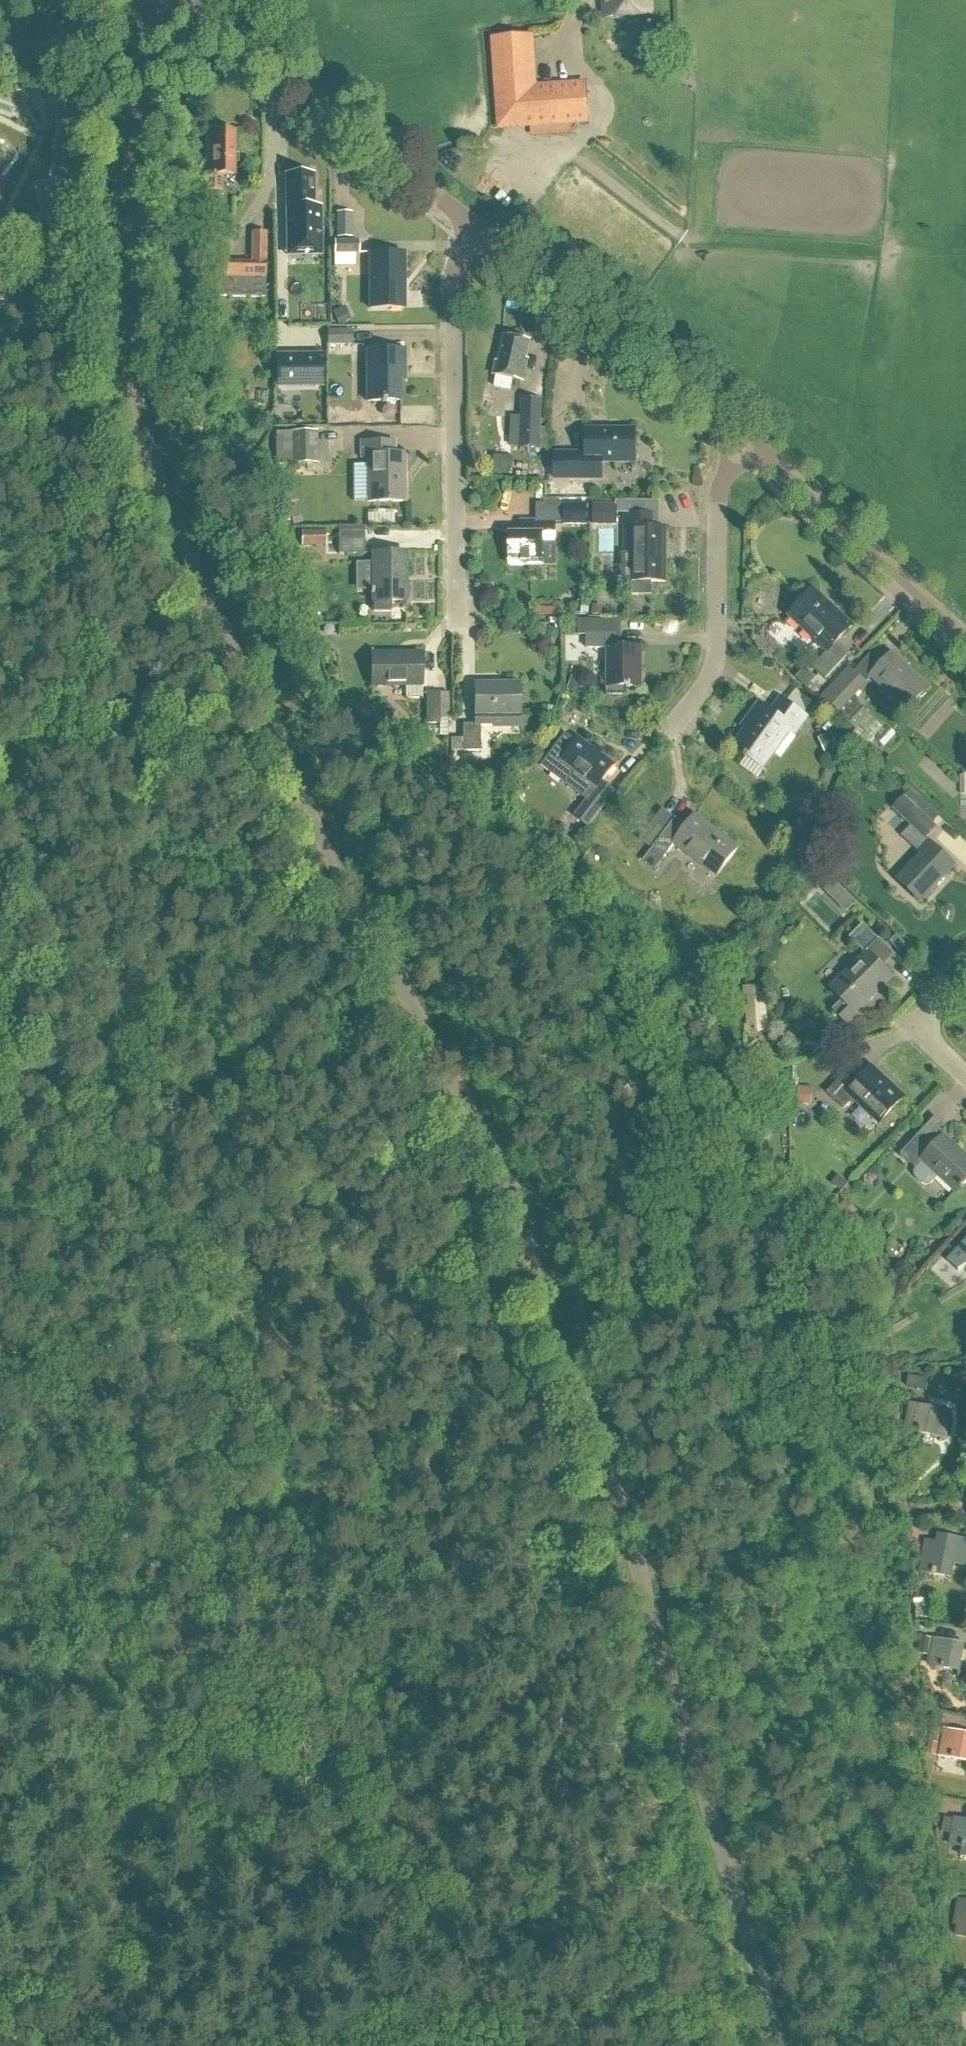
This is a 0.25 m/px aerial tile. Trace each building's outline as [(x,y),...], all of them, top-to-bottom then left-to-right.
[(603,19),(653,16),(652,0),(602,0),(603,19)] [(500,127),(587,121),(585,85),(533,88),(530,36),(494,39),(500,127)] [(222,176),(235,176),(235,164),(238,164),(238,155),(235,155),(235,131),(210,131),(210,175),(205,175),(205,191),(222,191),(222,176)] [(310,176),(286,177),(287,210),(285,210),(287,258),(323,257),(322,207),(313,207),(313,192),(310,192),(310,176)] [(336,238),(351,238),(351,213),(336,213),(336,238)] [(251,262),(215,261),(207,261),(206,297),(264,298),(266,232),(251,232),(251,262)] [(334,242),(334,256),(359,256),(359,242),(334,242)] [(403,310),(403,254),(368,255),(369,310),(403,310)] [(327,347),(352,347),(352,331),(327,331),(327,347)] [(529,343),(503,337),(498,363),(495,362),(492,376),(523,383),(528,360),(526,359),(529,343)] [(289,338),(289,346),(318,346),(318,339),(289,338)] [(403,374),(403,352),(373,352),(373,361),(366,361),(366,403),(399,403),(399,374),(403,374)] [(297,353),(297,386),(322,386),(322,353),(297,353)] [(522,397),(520,448),(540,449),(542,398),(522,397)] [(585,456),(572,456),(552,456),(552,480),(604,480),(605,463),(635,463),(635,431),(585,431),(585,456)] [(318,465),(317,433),(289,434),(290,466),(318,465)] [(404,503),(404,455),(394,455),(394,443),(360,443),(361,460),(367,460),(367,503),(404,503)] [(493,473),(513,474),(514,459),(494,457),(493,473)] [(666,529),(660,529),(660,502),(616,502),(616,505),(593,505),(593,526),(618,526),(618,515),(623,515),(623,555),(622,555),(622,583),(631,582),(631,597),(651,597),(651,583),(665,583),(666,529)] [(564,526),(588,526),(588,505),(564,505),(564,526)] [(556,567),(556,522),(520,523),(521,535),(509,535),(509,567),(556,567)] [(338,541),(338,556),(367,555),(367,540),(338,541)] [(405,603),(405,555),(371,555),(371,603),(373,603),(374,613),(391,613),(391,603),(405,603)] [(851,626),(812,591),(788,616),(826,652),(812,667),(825,679),(848,653),(837,642),(851,626)] [(601,606),(591,607),(591,617),(601,617),(601,606)] [(564,610),(538,609),(537,616),(564,617),(564,610)] [(640,649),(622,649),(622,621),(578,621),(578,623),(567,623),(567,636),(576,635),(576,632),(578,632),(578,636),(586,636),(586,650),(607,650),(607,695),(626,695),(626,689),(640,689),(640,649)] [(548,634),(548,635),(548,636),(549,637),(549,638),(550,639),(550,640),(551,641),(552,641),(553,641),(555,642),(556,642),(557,641),(558,641),(559,640),(559,639),(560,638),(560,637),(561,636),(561,635),(561,634),(560,633),(560,632),(559,631),(558,630),(557,629),(556,629),(555,629),(553,629),(552,629),(551,630),(550,631),(549,632),(549,633),(548,634)] [(892,654),(882,665),(871,655),(855,673),(849,667),(820,698),(856,731),(870,715),(851,698),(870,678),(881,688),(876,693),(883,700),(884,704),(894,714),(897,714),(902,708),(907,712),(928,688),(892,654)] [(420,699),(420,655),(370,655),(371,687),(405,687),(405,700),(420,699)] [(805,668),(796,678),(806,688),(816,678),(805,668)] [(587,683),(575,678),(570,691),(582,696),(587,683)] [(474,685),(474,716),(474,726),(462,725),(462,740),(450,739),(450,752),(480,752),(480,727),(491,727),(491,729),(521,729),(521,716),(518,716),(518,685),(474,685)] [(794,736),(806,718),(816,705),(792,688),(783,702),(780,699),(771,712),(758,704),(741,728),(744,731),(732,748),(746,758),(740,767),(756,778),(774,754),(781,759),(796,738),(794,736)] [(449,721),(448,694),(440,694),(426,694),(426,725),(440,725),(440,721),(449,721)] [(826,756),(838,750),(830,733),(818,739),(826,756)] [(576,743),(565,735),(540,768),(565,786),(572,776),(593,792),(574,818),(589,829),(616,792),(603,782),(614,767),(578,740),(576,743)] [(480,768),(472,760),(461,773),(470,780),(480,768)] [(512,812),(522,804),(511,791),(501,799),(512,812)] [(893,809),(926,841),(938,828),(924,815),(929,809),(911,792),(906,798),(905,797),(893,809)] [(738,848),(695,816),(680,835),(669,827),(652,850),(664,859),(674,845),(717,877),(738,848)] [(916,859),(912,856),(907,852),(893,867),(901,875),(896,880),(920,903),(954,867),(927,841),(917,851),(920,854),(916,859)] [(571,855),(580,862),(590,849),(581,842),(571,855)] [(855,1014),(891,978),(879,965),(890,954),(866,930),(852,944),(864,955),(829,990),(842,1003),(834,1011),(850,1027),(859,1018),(855,1014)] [(766,1021),(765,1021),(763,996),(755,996),(754,988),(740,989),(741,998),(744,998),(745,1009),(743,1009),(744,1025),(742,1025),(743,1035),(747,1035),(747,1038),(767,1037),(766,1021)] [(845,1076),(828,1094),(844,1110),(853,1100),(866,1111),(879,1124),(903,1098),(871,1068),(855,1085),(845,1076)] [(797,1087),(797,1104),(811,1105),(812,1088),(797,1087)] [(943,1134),(940,1131),(945,1125),(935,1117),(900,1155),(915,1169),(914,1172),(914,1175),(916,1179),(921,1184),(925,1185),(928,1185),(931,1183),(936,1178),(957,1197),(965,1186),(965,1155),(943,1134)] [(947,1264),(959,1275),(965,1271),(965,1244),(947,1264)] [(908,1376),(906,1386),(925,1390),(927,1380),(908,1376)] [(951,1411),(908,1403),(903,1431),(946,1438),(951,1411)] [(951,1579),(954,1565),(965,1567),(965,1539),(938,1534),(936,1542),(926,1541),(920,1573),(951,1579)] [(915,1616),(927,1616),(927,1598),(915,1599),(915,1616)] [(933,1638),(933,1639),(920,1637),(917,1655),(929,1657),(928,1664),(958,1670),(963,1644),(933,1638)] [(941,1727),(943,1715),(932,1713),(930,1725),(941,1727)] [(965,1761),(965,1734),(943,1729),(938,1756),(965,1761)] [(936,1756),(939,1743),(930,1741),(927,1754),(936,1756)] [(955,1818),(954,1820),(945,1818),(943,1832),(951,1834),(949,1844),(963,1847),(961,1856),(965,1857),(965,1821),(955,1818)] [(959,1899),(956,1912),(954,1924),(962,1926),(960,1937),(965,1938),(965,1901),(959,1899)] [(958,1974),(958,1990),(965,1990),(965,1974),(958,1974)]
